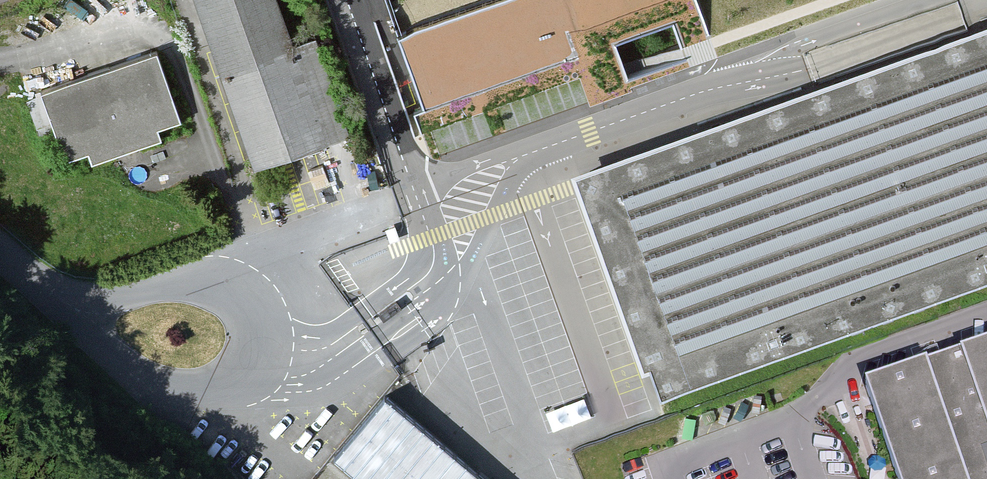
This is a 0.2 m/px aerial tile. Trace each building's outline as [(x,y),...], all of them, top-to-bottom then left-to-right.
[(333,93),(324,62),(304,67),(286,0),(204,0),(237,120),(333,93)] [(404,39),(428,105),(696,8),(693,0),(512,0),(404,39)] [(575,178),(656,392),(986,266),(986,21),(575,178)] [(44,55),(44,105),(169,106),(170,56),(44,55)] [(345,138),(345,107),(246,107),(246,138),(345,138)] [(870,385),(902,478),(986,478),(986,345),(870,385)] [(639,420),(658,414),(644,376),(626,382),(639,420)] [(386,398),(336,456),(363,478),(486,478),(386,398)]
